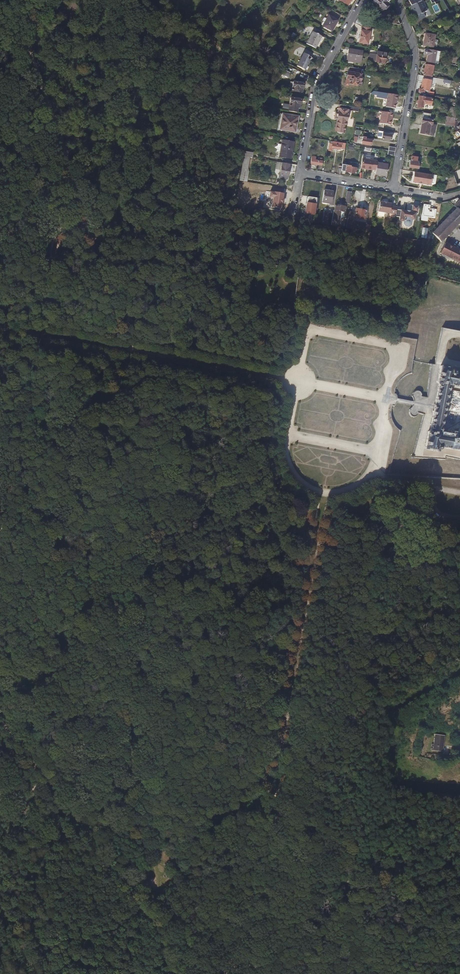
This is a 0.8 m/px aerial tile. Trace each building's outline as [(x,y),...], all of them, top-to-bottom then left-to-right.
[(388,1),(388,0),(374,0),(372,2),(377,7),(376,7),(381,12),(383,9),(384,10),(384,9),(386,7),(386,6),(388,4),(386,3),(388,1)] [(421,1),(420,0),(410,0),(408,1),(413,11),(412,11),(417,21),(423,17),(421,13),(426,11),(422,1),(421,1)] [(338,20),(329,15),(323,26),(332,31),(338,20)] [(361,27),(365,21),(358,17),(355,24),(361,27)] [(367,45),(370,28),(362,27),(361,31),(360,31),(358,43),(367,45)] [(315,48),(321,36),(312,31),(306,44),(315,48)] [(433,48),(435,36),(425,34),(423,46),(433,48)] [(436,51),(425,49),(424,54),(426,55),(428,55),(427,59),(434,61),(436,51)] [(361,52),(348,50),(346,61),(360,64),(361,52)] [(385,53),(380,52),(368,50),(367,55),(371,55),(370,62),(383,64),(385,53)] [(311,57),(303,53),(297,66),(304,70),(311,57)] [(431,77),(433,66),(425,65),(423,76),(424,76),(430,77),(431,77)] [(362,70),(349,67),(348,72),(347,72),(346,79),(349,80),(348,84),(359,86),(360,85),(361,85),(361,82),(360,81),(362,70)] [(425,79),(424,79),(423,78),(423,80),(422,80),(420,90),(419,90),(418,93),(426,95),(426,91),(428,92),(430,81),(429,81),(425,80),(425,79)] [(303,84),(289,82),(288,89),(291,89),(291,91),(300,92),(300,88),(302,89),(303,84)] [(431,99),(418,97),(416,108),(422,109),(423,104),(430,105),(431,99)] [(300,100),(290,98),(289,107),(297,108),(298,104),(299,104),(300,100)] [(344,133),(348,106),(339,105),(335,131),(337,131),(338,133),(340,133),(342,132),(344,133)] [(390,120),(391,113),(381,112),(379,124),(376,123),(375,128),(383,130),(384,124),(390,125),(391,120),(390,120)] [(421,128),(429,130),(429,125),(431,125),(431,121),(429,120),(430,114),(423,113),(421,124),(421,128)] [(295,132),(297,117),(280,114),(277,129),(295,132)] [(382,132),(380,132),(379,139),(390,141),(391,135),(388,135),(388,133),(382,132)] [(291,159),(294,142),(282,140),(279,157),(291,159)] [(332,145),(332,148),(332,149),(340,150),(341,146),(338,145),(338,143),(333,142),(332,145)] [(316,157),(312,157),(311,164),(321,166),(322,162),(315,161),(316,157)] [(416,162),(417,158),(411,157),(410,163),(409,163),(409,168),(417,169),(418,164),(417,164),(418,162),(416,162)] [(371,170),(376,171),(377,164),(377,161),(362,159),(360,168),(371,170)] [(281,163),(279,177),(287,178),(289,164),(281,163)] [(348,165),(342,164),(342,169),(341,171),(355,174),(356,169),(348,167),(348,165)] [(387,166),(377,164),(376,171),(375,175),(386,176),(387,166)] [(248,172),(247,170),(241,169),(239,181),(247,182),(248,172)] [(430,186),(432,175),(414,172),(412,182),(430,186)] [(333,192),(324,191),(322,202),(331,204),(333,192)] [(316,199),(309,197),(306,214),(313,215),(316,199)] [(394,217),(396,210),(396,207),(390,206),(390,204),(386,203),(383,203),(379,202),(377,214),(389,216),(394,217)] [(344,207),(335,206),(334,210),(333,210),(331,223),(338,224),(340,212),(343,212),(344,207)] [(412,213),(396,210),(394,217),(399,218),(398,221),(403,222),(405,224),(408,225),(410,223),(411,220),(411,218),(414,219),(415,212),(416,212),(417,207),(412,206),(411,211),(412,212),(412,213)] [(432,234),(441,243),(458,224),(459,226),(459,225),(459,224),(459,223),(459,211),(456,208),(456,209),(455,208),(456,209),(453,211),(452,211),(452,212),(450,215),(449,214),(448,215),(449,216),(443,222),(442,221),(441,222),(442,223),(440,226),(439,225),(438,225),(439,226),(436,229),(435,228),(435,229),(436,230),(432,234)] [(365,211),(356,209),(354,218),(357,219),(357,220),(359,221),(359,219),(364,220),(365,211)] [(445,243),(440,253),(459,263),(459,250),(457,249),(445,243)] [(459,374),(456,374),(456,373),(456,372),(455,371),(454,370),(453,370),(453,368),(451,368),(442,367),(442,366),(440,366),(440,368),(439,374),(438,375),(439,375),(438,382),(437,382),(437,383),(439,384),(438,389),(437,389),(437,390),(436,396),(436,398),(435,404),(434,405),(435,405),(434,410),(433,411),(432,417),(432,419),(431,425),(430,426),(431,426),(430,432),(428,432),(427,433),(428,433),(426,440),(426,441),(425,447),(424,449),(426,449),(430,450),(432,450),(436,451),(437,451),(437,450),(439,450),(440,450),(440,449),(441,449),(441,447),(459,451),(459,438),(458,438),(459,438),(457,438),(453,437),(451,437),(446,436),(444,436),(441,435),(442,429),(442,427),(443,421),(444,420),(443,420),(445,414),(446,414),(446,413),(445,413),(446,408),(447,408),(448,407),(446,406),(447,400),(448,400),(448,399),(447,399),(449,393),(449,391),(450,385),(455,386),(456,386),(457,386),(459,387),(459,375),(459,374)] [(445,736),(435,734),(432,750),(443,752),(445,736)]
